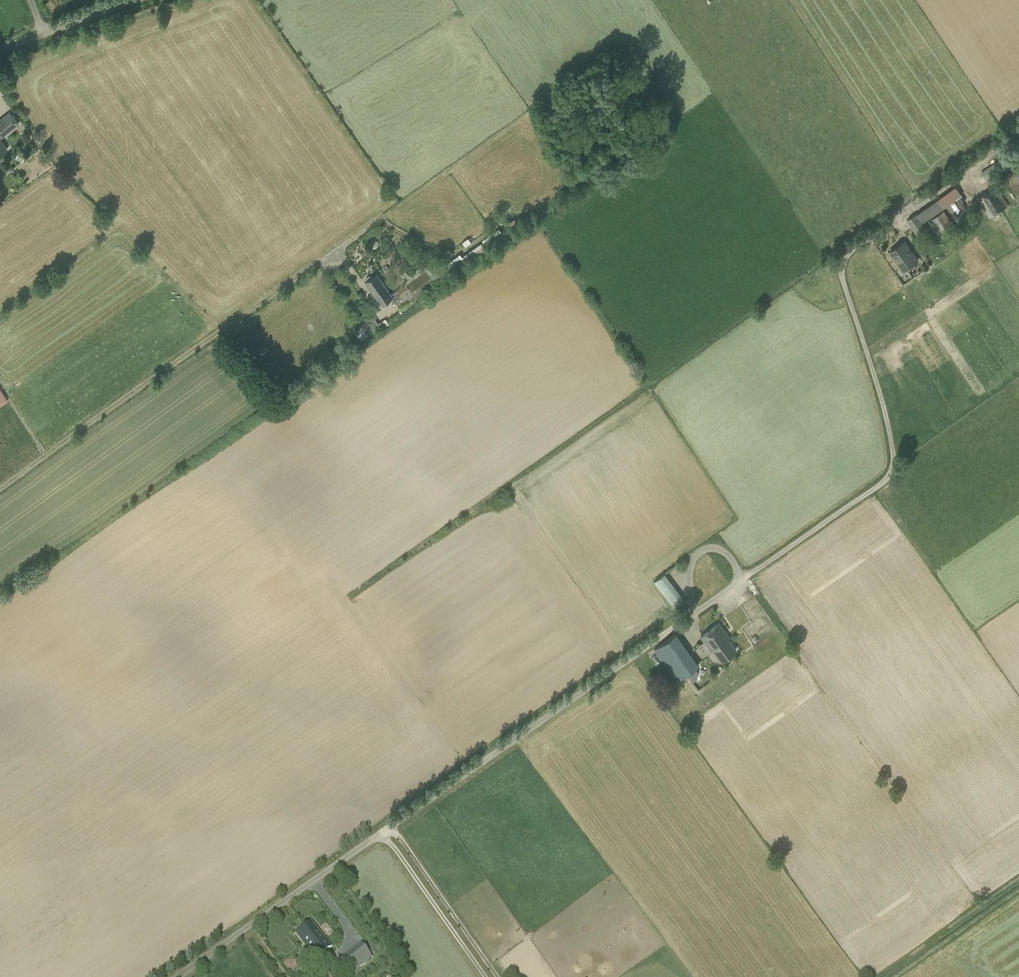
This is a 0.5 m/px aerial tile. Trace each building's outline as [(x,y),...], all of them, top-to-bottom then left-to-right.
[(0,139),(18,124),(9,113),(0,120),(0,153),(7,148),(0,139)] [(1008,154),(981,172),(988,182),(999,174),(1002,179),(1018,168),(1008,154)] [(917,214),(917,213),(907,220),(917,234),(926,227),(923,223),(954,201),(961,210),(966,207),(963,202),(966,201),(956,186),(917,214)] [(977,198),(989,218),(1009,205),(996,186),(977,198)] [(501,231),(462,257),(459,254),(442,266),(436,257),(408,276),(403,279),(411,291),(409,293),(403,285),(391,294),(392,296),(394,299),(401,308),(453,272),(506,238),(501,231)] [(890,252),(903,270),(917,260),(905,242),(890,252)] [(366,280),(366,281),(365,282),(381,304),(392,296),(391,294),(377,274),(372,277),(371,276),(369,275),(366,277),(366,280)] [(664,573),(654,581),(674,607),(684,599),(664,573)] [(712,650),(721,662),(737,649),(729,639),(730,638),(718,623),(700,637),(711,651),(712,650)] [(677,681),(699,666),(676,634),(654,649),(677,681)] [(695,668),(687,674),(692,681),(697,678),(698,672),(695,668)] [(315,958),(331,946),(326,939),(323,940),(311,923),(297,933),(315,958)] [(352,974),(372,958),(361,943),(340,959),(352,974)]
